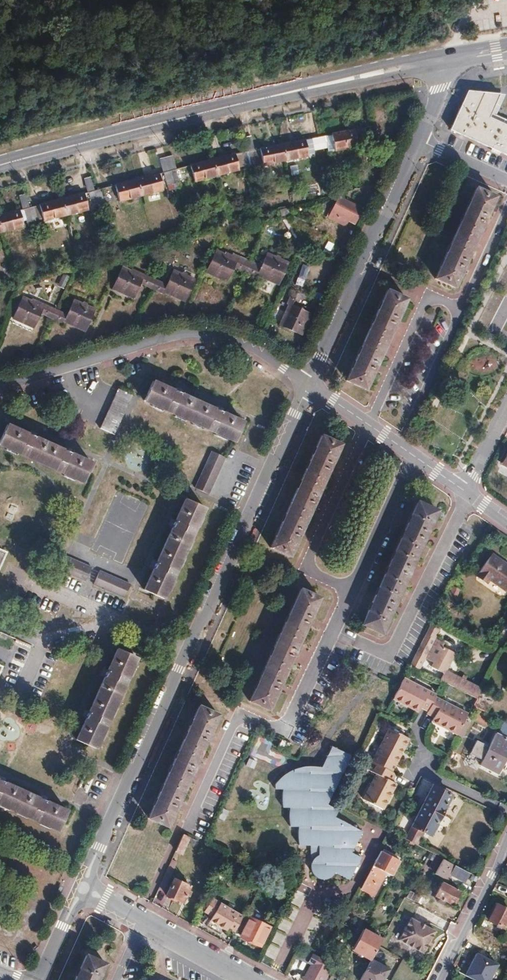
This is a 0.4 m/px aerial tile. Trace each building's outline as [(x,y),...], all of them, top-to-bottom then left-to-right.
[(491,116),(502,92),(468,94),(451,129),(506,156),(506,124),(491,116)] [(363,127),(366,139),(372,138),(369,126),(363,127)] [(361,140),(358,128),(352,129),(355,141),(361,140)] [(333,150),(356,146),(355,141),(352,129),(323,135),(325,148),(332,147),(333,150)] [(325,148),(323,135),(310,138),(313,151),(325,148)] [(245,151),(249,166),(258,164),(255,149),(253,150),(250,136),(242,138),(245,151)] [(306,156),(303,139),(281,143),(284,160),(306,156)] [(284,160),(281,143),(258,148),(261,164),(284,160)] [(372,149),(364,150),(367,162),(374,161),(372,149)] [(249,166),(245,151),(211,159),(216,176),(238,171),(238,169),(249,166)] [(177,183),(182,182),(185,181),(178,155),(170,156),(177,183)] [(177,183),(170,156),(163,158),(166,171),(162,173),(166,186),(170,185),(177,183)] [(216,176),(211,159),(189,165),(193,182),(216,176)] [(162,189),(158,173),(135,179),(140,195),(162,189)] [(83,178),(86,191),(61,198),(65,215),(93,208),(97,207),(96,204),(93,191),(89,176),(83,178)] [(98,189),(102,203),(118,199),(118,201),(140,195),(135,179),(115,184),(115,185),(98,189)] [(299,182),(292,184),(294,194),(302,192),(299,182)] [(179,190),(177,183),(170,185),(172,192),(179,190)] [(495,197),(475,188),(455,233),(474,242),(495,197)] [(102,203),(98,189),(93,191),(96,204),(102,203)] [(22,209),(26,223),(32,222),(28,208),(25,194),(18,196),(21,209),(22,209)] [(360,208),(337,197),(327,218),(344,225),(347,219),(353,222),(360,208)] [(46,232),(43,221),(65,215),(61,198),(39,204),(39,205),(28,208),(32,222),(36,235),(46,232)] [(18,210),(0,214),(0,232),(23,226),(18,210)] [(454,287),(474,242),(455,233),(434,279),(454,287)] [(334,257),(340,247),(327,241),(322,251),(334,257)] [(238,268),(245,272),(249,263),(237,258),(236,261),(215,251),(205,272),(227,281),(235,264),(239,265),(238,268)] [(75,253),(70,255),(74,270),(79,268),(77,259),(75,253)] [(259,268),(249,263),(245,272),(251,274),(252,272),(277,284),(287,263),(267,253),(259,268)] [(89,265),(87,256),(77,259),(79,268),(89,265)] [(143,274),(142,277),(121,268),(112,289),(133,298),(140,281),(145,283),(144,286),(150,288),(154,279),(143,274)] [(22,284),(31,281),(28,269),(11,274),(14,286),(22,284)] [(172,270),(166,284),(154,279),(150,288),(156,291),(157,289),(183,300),(193,279),(172,270)] [(0,277),(0,282),(2,289),(14,286),(11,274),(0,277)] [(387,290),(367,335),(385,343),(406,298),(387,290)] [(299,295),(291,291),(286,303),(287,304),(279,325),(300,335),(309,314),(294,307),(299,295)] [(42,304),(42,306),(21,297),(12,318),(33,327),(40,311),(45,313),(44,316),(51,319),(55,310),(42,304)] [(73,300),(66,315),(55,310),(51,319),(58,321),(59,319),(84,331),(94,309),(73,300)] [(365,389),(385,343),(367,335),(346,380),(365,389)] [(143,401),(188,421),(197,402),(178,394),(172,391),(151,382),(143,401)] [(130,395),(116,389),(99,428),(113,434),(130,395)] [(214,410),(197,402),(188,421),(233,442),(242,422),(219,412),(214,410)] [(40,463),(48,445),(33,438),(28,435),(6,425),(2,434),(0,438),(0,446),(40,463)] [(320,436),(303,473),(322,482),(339,444),(320,436)] [(63,451),(48,445),(40,463),(82,482),(87,473),(91,464),(68,454),(63,451)] [(210,452),(193,489),(207,495),(224,459),(210,452)] [(303,473),(286,511),(306,519),(322,482),(303,473)] [(173,528),(165,546),(183,554),(203,509),(185,501),(176,522),(173,528)] [(360,624),(380,633),(436,511),(416,502),(360,624)] [(289,556),(306,519),(286,511),(270,548),(289,556)] [(162,599),(183,554),(165,546),(156,565),(154,570),(145,591),(162,599)] [(491,552),(476,575),(487,582),(490,578),(506,589),(506,588),(506,563),(491,552)] [(68,557),(62,570),(86,581),(92,568),(68,557)] [(131,585),(100,571),(94,585),(125,598),(131,585)] [(301,586),(284,623),(303,632),(320,594),(301,586)] [(457,591),(450,587),(440,608),(447,611),(457,591)] [(445,674),(441,680),(475,698),(478,692),(481,686),(449,669),(457,654),(443,646),(444,644),(435,639),(443,624),(432,619),(409,664),(416,667),(420,669),(426,658),(434,663),(432,668),(445,674)] [(284,623),(267,660),(286,669),(303,632),(284,623)] [(105,679),(98,695),(116,703),(136,658),(118,650),(108,673),(105,679)] [(269,706),(286,669),(267,660),(249,697),(269,706)] [(409,664),(407,668),(414,672),(416,667),(409,664)] [(421,706),(427,710),(426,712),(433,716),(431,720),(456,734),(459,729),(467,713),(435,696),(436,694),(403,677),(398,685),(392,696),(419,710),(421,706)] [(484,712),(491,698),(478,692),(475,698),(471,706),(484,712)] [(77,740),(95,748),(116,703),(98,695),(89,715),(86,720),(77,740)] [(199,703),(182,740),(201,748),(218,711),(199,703)] [(368,769),(375,773),(362,799),(382,809),(396,783),(391,781),(395,772),(392,770),(408,737),(389,727),(368,769)] [(456,734),(454,737),(459,739),(463,731),(459,729),(456,734)] [(494,734),(479,765),(497,774),(506,754),(506,740),(494,734)] [(293,743),(281,737),(276,748),(288,754),(293,743)] [(451,743),(456,746),(459,739),(454,737),(451,743)] [(165,778),(185,786),(201,748),(182,740),(165,778)] [(468,759),(480,763),(486,744),(474,740),(468,759)] [(272,785),(272,789),(281,789),(281,790),(280,792),(280,793),(279,795),(279,797),(279,799),(279,800),(279,802),(280,804),(280,806),(281,807),(281,808),(288,808),(288,809),(287,810),(287,812),(287,814),(287,815),(286,817),(287,819),(287,821),(287,822),(287,824),(288,826),(298,826),(297,827),(297,829),(296,830),(296,832),(296,834),(296,836),(296,837),(296,839),(296,841),(297,842),(297,844),(298,845),(318,845),(318,855),(317,855),(316,855),(315,856),(314,857),(313,857),(312,858),(311,859),(311,860),(310,861),(309,862),(309,863),(309,864),(308,865),(308,866),(308,867),(308,868),(308,869),(308,870),(309,871),(309,872),(309,873),(310,873),(310,874),(311,875),(311,876),(312,876),(312,877),(313,878),(314,878),(315,879),(316,879),(317,880),(318,880),(319,880),(320,880),(321,880),(322,880),(323,880),(324,880),(325,880),(326,879),(327,879),(328,879),(328,878),(329,878),(330,877),(330,876),(331,876),(332,875),(332,874),(333,873),(333,872),(334,871),(348,878),(358,858),(349,853),(359,832),(332,817),(335,811),(325,805),(348,757),(331,749),(321,771),(319,770),(316,769),(313,769),(310,768),(307,768),(304,768),(302,768),(299,769),(296,769),(293,770),(290,771),(288,772),(285,773),(283,775),(281,777),(278,778),(276,780),(274,783),(272,785)] [(185,786),(165,778),(162,786),(174,792),(160,821),(168,824),(185,786)] [(13,810),(21,790),(2,782),(0,781),(0,804),(13,810)] [(450,794),(432,785),(405,839),(409,842),(412,843),(418,831),(428,835),(450,794)] [(162,786),(148,815),(160,821),(174,792),(162,786)] [(39,799),(21,790),(13,810),(58,830),(67,811),(44,801),(39,799)] [(189,837),(182,833),(175,850),(181,853),(189,837)] [(171,877),(181,853),(175,850),(164,874),(171,877)] [(390,877),(398,862),(378,851),(359,889),(372,896),(383,874),(390,877)] [(434,874),(446,880),(448,874),(462,881),(466,872),(442,859),(434,874)] [(188,886),(172,879),(165,896),(173,899),(173,898),(181,902),(184,895),(188,896),(191,891),(187,889),(188,886)] [(459,891),(441,882),(434,896),(452,905),(459,891)] [(226,931),(228,929),(234,932),(241,916),(211,898),(204,912),(212,917),(210,921),(226,931)] [(504,928),(506,921),(506,910),(496,905),(489,920),(504,928)] [(249,916),(248,917),(245,916),(242,915),(241,916),(234,932),(233,933),(260,946),(269,926),(249,916)] [(434,931),(409,918),(397,940),(422,952),(427,944),(429,939),(434,931)] [(351,951),(363,958),(369,961),(370,960),(378,946),(381,940),(362,930),(351,951)] [(87,952),(74,979),(96,979),(105,961),(87,952)] [(477,952),(466,975),(475,979),(492,979),(500,964),(477,952)] [(326,962),(322,960),(311,954),(306,963),(309,965),(302,979),(322,979),(328,969),(323,967),(326,962)] [(388,969),(370,960),(369,961),(359,979),(382,979),(388,969)]
